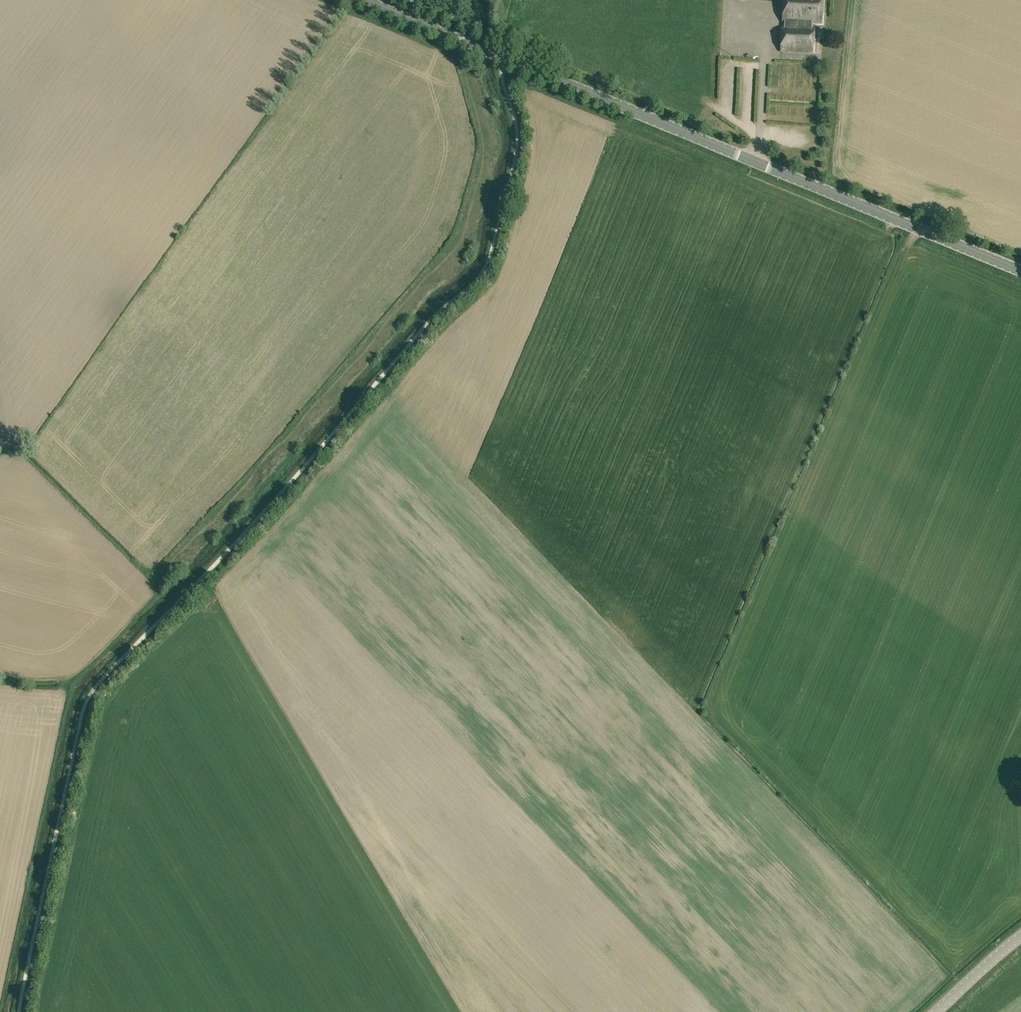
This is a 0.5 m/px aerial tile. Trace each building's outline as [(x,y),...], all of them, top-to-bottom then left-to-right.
[(812,23),(822,23),(823,0),(783,0),(782,20),(784,20),(784,27),(782,27),(780,50),(813,52),(815,28),(812,28),(812,23)]
